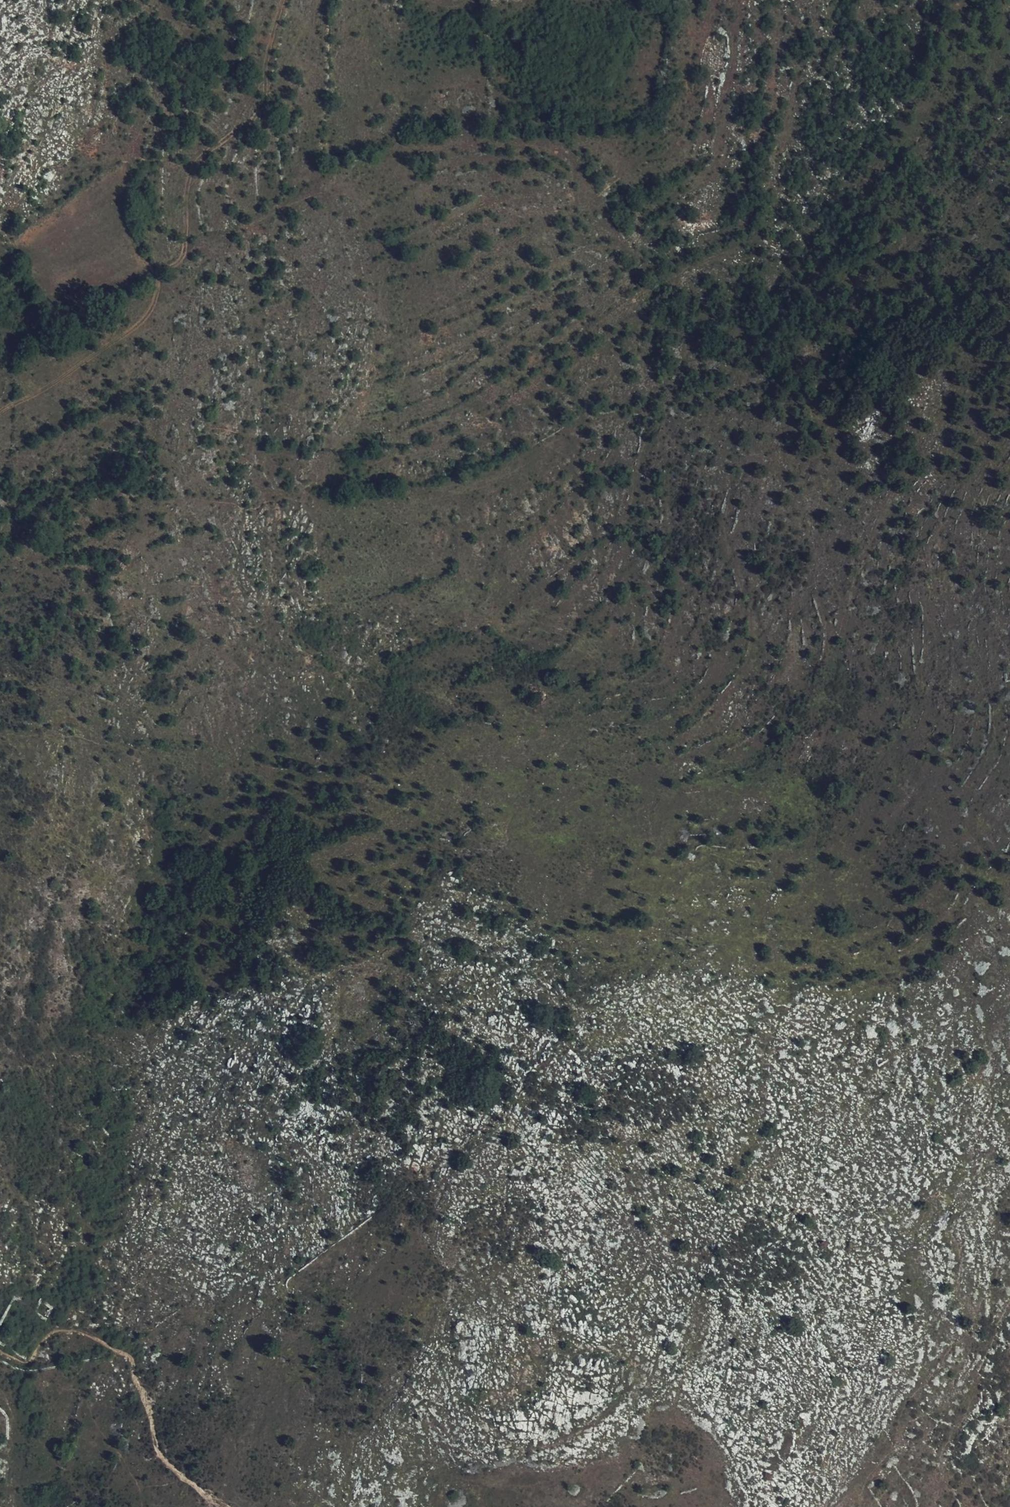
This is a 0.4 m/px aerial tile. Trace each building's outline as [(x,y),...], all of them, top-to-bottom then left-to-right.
[(0,1324),(0,1342),(26,1360),(52,1308),(41,1299),(35,1310),(14,1298),(0,1324)]
